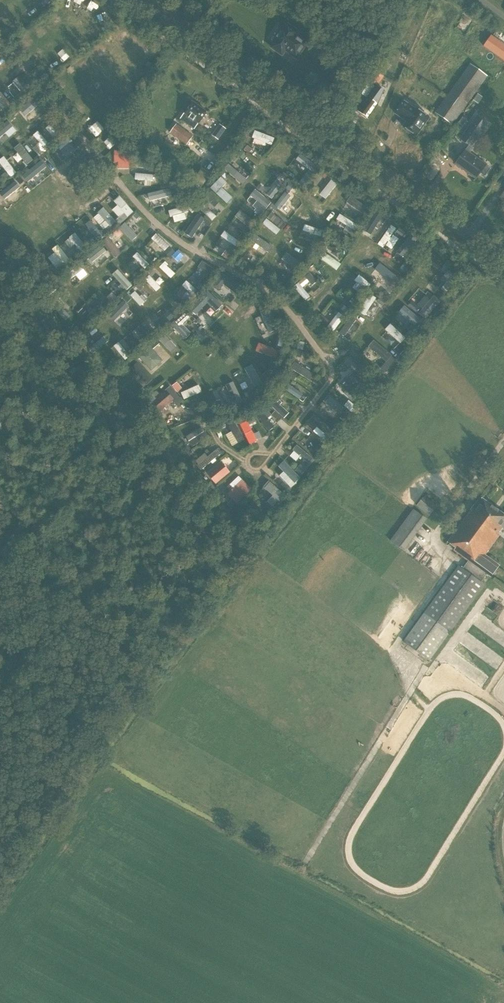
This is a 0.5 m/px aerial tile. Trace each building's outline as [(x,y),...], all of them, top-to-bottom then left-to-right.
[(465,16),(457,27),(465,33),(473,22),(465,16)] [(283,28),(274,42),(276,43),(273,48),(282,54),(285,50),(296,58),(306,44),(295,36),(297,32),(288,26),(285,30),(283,28)] [(484,46),(503,61),(503,45),(491,36),(484,46)] [(471,65),(436,113),(452,125),(487,76),(471,65)] [(377,72),(370,81),(377,86),(384,77),(377,72)] [(17,90),(22,90),(23,80),(15,79),(14,88),(9,87),(8,96),(17,96),(17,90)] [(367,98),(358,111),(362,115),(361,116),(366,119),(366,118),(368,119),(378,105),(384,91),(368,84),(362,94),(367,98)] [(194,129),(198,125),(207,113),(192,102),(183,114),(180,119),(194,129)] [(429,118),(415,109),(404,102),(395,114),(406,122),(403,127),(416,136),(429,118)] [(54,116),(48,120),(57,134),(63,131),(54,116)] [(465,152),(455,164),(476,179),(480,173),(485,176),(490,168),(486,166),(469,154),(473,148),(472,147),(487,124),(476,116),(460,139),(469,146),(465,152)] [(193,137),(176,125),(170,134),(187,145),(193,137)] [(252,139),(272,143),(274,134),(254,130),(252,139)] [(38,132),(33,137),(43,148),(48,144),(38,132)] [(119,133),(115,137),(122,144),(126,139),(119,133)] [(68,162),(64,153),(69,151),(65,143),(56,147),(64,164),(68,162)] [(26,163),(31,159),(23,148),(18,153),(26,163)] [(301,152),(295,160),(308,169),(314,161),(301,152)] [(129,156),(115,155),(115,164),(129,164),(129,156)] [(274,155),(267,159),(269,165),(276,161),(274,155)] [(5,173),(12,167),(5,159),(0,163),(0,168),(5,173)] [(46,167),(41,160),(22,176),(27,182),(46,167)] [(242,184),(247,178),(234,166),(229,171),(242,184)] [(202,167),(186,192),(195,197),(210,173),(202,167)] [(145,183),(145,185),(160,186),(161,174),(135,173),(135,182),(145,183)] [(213,188),(228,204),(234,198),(223,187),(228,182),(224,178),(213,188)] [(332,179),(319,193),(326,199),(339,185),(332,179)] [(258,184),(266,193),(271,189),(262,180),(258,184)] [(152,201),(167,198),(166,189),(150,192),(152,201)] [(14,203),(6,194),(0,199),(0,206),(5,212),(14,203)] [(120,196),(113,203),(128,219),(135,213),(120,196)] [(292,213),(297,207),(283,196),(278,202),(292,213)] [(213,221),(217,216),(202,202),(197,208),(213,221)] [(172,219),(179,217),(181,223),(189,221),(184,206),(169,211),(172,219)] [(104,211),(99,216),(112,228),(117,223),(104,211)] [(183,234),(193,240),(199,230),(202,232),(209,220),(196,212),(183,234)] [(117,242),(125,236),(131,243),(138,237),(131,230),(138,224),(140,227),(146,222),(138,213),(112,236),(117,242)] [(348,226),(352,220),(340,213),(336,219),(348,226)] [(274,233),(279,227),(267,218),(262,224),(274,233)] [(91,222),(85,227),(93,236),(99,231),(91,222)] [(305,223),(302,231),(318,237),(321,228),(305,223)] [(379,242),(386,247),(398,229),(391,224),(379,242)] [(231,246),(237,239),(225,230),(220,237),(231,246)] [(150,241),(165,253),(171,246),(156,234),(150,241)] [(101,246),(117,261),(124,252),(108,238),(101,246)] [(295,246),(294,252),(304,254),(305,247),(295,246)] [(325,251),(336,265),(341,261),(331,247),(325,251)] [(178,250),(172,257),(178,262),(184,256),(178,250)] [(227,250),(222,255),(227,260),(232,255),(227,250)] [(133,261),(144,269),(148,263),(137,255),(133,261)] [(397,259),(392,264),(397,271),(403,265),(397,259)] [(206,283),(215,268),(202,261),(197,271),(204,275),(201,281),(206,283)] [(158,269),(171,281),(177,274),(164,263),(158,269)] [(308,268),(318,287),(325,283),(315,264),(308,268)] [(387,287),(393,281),(378,268),(373,274),(387,287)] [(81,269),(65,281),(70,287),(85,276),(81,269)] [(157,269),(151,274),(156,279),(161,274),(157,269)] [(44,272),(35,281),(43,290),(53,280),(44,272)] [(124,291),(131,285),(119,272),(112,278),(124,291)] [(227,300),(239,285),(223,272),(211,287),(227,300)] [(356,281),(352,288),(361,293),(368,279),(358,274),(354,280),(356,281)] [(150,276),(144,282),(156,296),(163,290),(150,276)] [(188,293),(193,287),(187,282),(182,287),(188,293)] [(207,291),(190,310),(197,317),(207,305),(215,312),(222,304),(207,291)] [(369,293),(359,313),(368,316),(377,296),(369,293)] [(111,305),(117,301),(113,296),(108,301),(111,305)] [(165,302),(170,309),(175,306),(170,299),(165,302)] [(231,301),(227,306),(235,312),(238,307),(231,301)] [(133,313),(123,304),(112,316),(121,325),(133,313)] [(333,305),(327,310),(340,323),(346,318),(333,305)] [(96,321),(105,310),(101,307),(92,318),(96,321)] [(265,310),(256,321),(265,328),(262,331),(268,335),(273,329),(268,326),(274,317),(265,310)] [(185,312),(170,326),(185,342),(193,335),(185,326),(192,320),(185,312)] [(345,338),(358,320),(352,315),(338,333),(345,338)] [(139,327),(135,334),(143,339),(147,332),(139,327)] [(158,340),(172,357),(178,351),(165,335),(158,340)] [(256,353),(277,358),(279,348),(258,343),(256,353)] [(139,359),(152,373),(164,363),(151,349),(139,359)] [(293,370),(311,380),(315,373),(297,363),(293,370)] [(253,391),(259,389),(252,373),(246,376),(253,391)] [(286,391),(304,402),(309,394),(291,383),(286,391)] [(166,392),(151,404),(159,413),(174,401),(166,392)] [(270,408),(286,418),(290,412),(275,401),(270,408)] [(269,432),(275,427),(263,412),(257,417),(269,432)] [(249,422),(240,425),(247,445),(256,442),(249,422)] [(233,448),(245,440),(238,428),(225,436),(233,448)] [(217,486),(231,472),(220,460),(227,454),(221,448),(209,458),(206,455),(196,464),(217,486)] [(425,496),(416,506),(429,517),(438,507),(425,496)] [(502,527),(503,529),(503,528),(503,515),(480,498),(448,542),(455,548),(454,550),(472,563),(466,572),(459,566),(404,642),(429,660),(484,585),(481,583),(487,575),(491,578),(499,566),(485,555),(499,535),(497,534),(502,527)] [(427,519),(414,510),(391,542),(404,551),(427,519)] [(421,547),(416,558),(422,560),(427,550),(421,547)] [(431,563),(436,566),(439,560),(434,557),(431,563)] [(494,601),(490,607),(498,613),(502,606),(494,601)]
